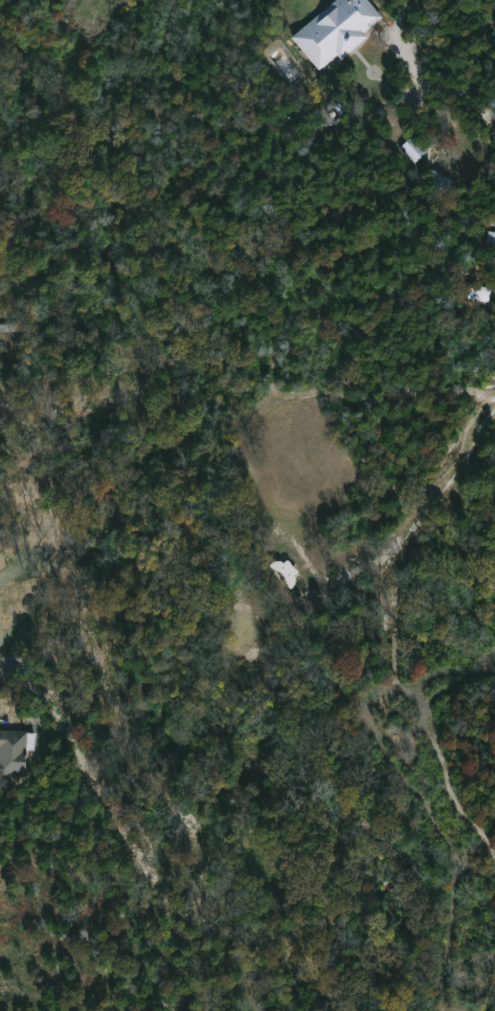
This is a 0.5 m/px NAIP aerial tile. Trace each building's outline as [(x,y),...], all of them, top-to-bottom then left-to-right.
[(283,38),(329,0),(371,0),(372,1),(370,3),(380,15),(361,31),(364,35),(338,56),(335,53),(316,68),(294,40),(288,45),(283,38)] [(415,160),(414,161),(400,144),(412,135),(425,152),(415,160)] [(490,302),(491,287),(469,285),(469,300),(490,302)] [(22,777),(0,776),(0,732),(25,733),(25,734),(32,735),(32,752),(23,751),(22,777)]
